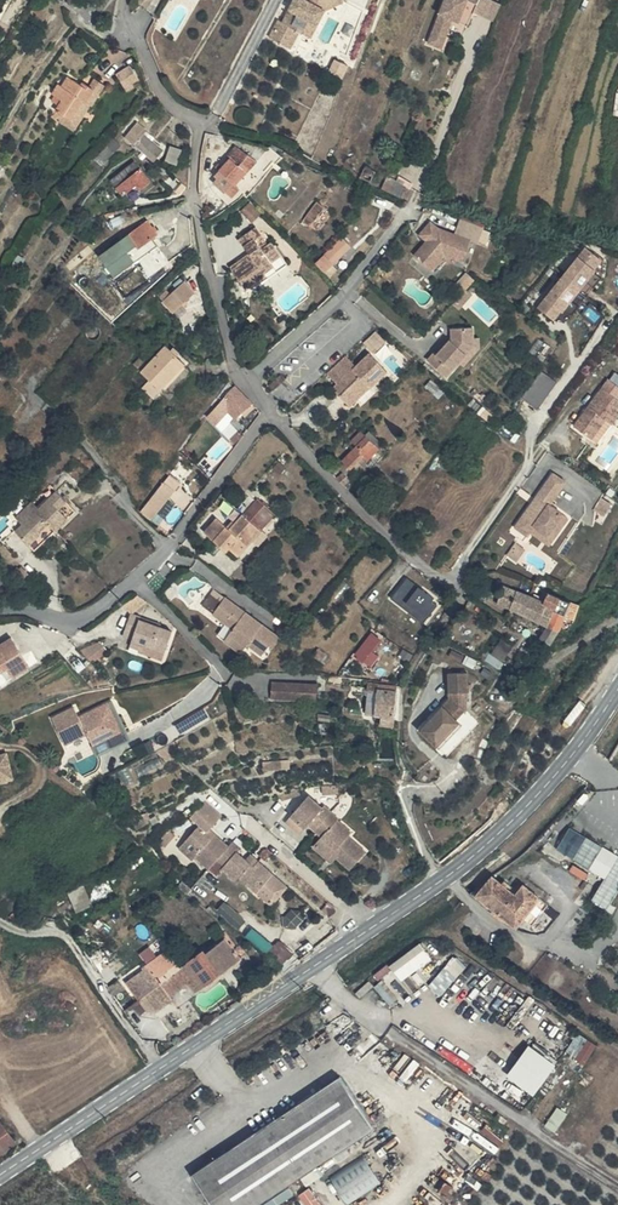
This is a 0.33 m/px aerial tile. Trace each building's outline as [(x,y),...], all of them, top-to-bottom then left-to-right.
[(303,33),(311,19),(318,22),(325,9),(342,0),(297,0),(285,23),(281,21),(272,39),(292,49),(300,32),(303,33)] [(461,22),(467,9),(469,3),(470,0),(446,0),(429,44),(443,50),(449,34),(441,30),(447,16),(454,20),(461,22)] [(478,12),(493,17),(501,0),(470,0),(469,3),(471,4),(480,8),(478,12)] [(469,9),(467,9),(461,22),(468,25),(474,10),(469,9)] [(449,34),(454,20),(447,16),(441,30),(449,34)] [(310,36),(318,22),(311,19),(303,33),(310,36)] [(349,66),(337,60),(332,71),(344,77),(349,66)] [(132,67),(117,76),(126,92),(134,88),(133,85),(140,81),(132,67)] [(54,117),(59,119),(62,113),(75,119),(84,102),(87,103),(97,85),(93,82),(89,80),(86,84),(69,75),(64,84),(59,82),(53,93),(64,100),(54,117)] [(62,113),(59,119),(62,121),(61,124),(77,131),(92,106),(95,107),(109,83),(97,76),(93,82),(97,85),(87,103),(84,102),(75,119),(62,113)] [(127,137),(142,149),(149,137),(145,134),(147,131),(138,123),(127,137)] [(164,148),(149,137),(142,149),(155,159),(164,148)] [(105,163),(121,145),(115,139),(98,157),(105,163)] [(172,146),(168,159),(179,163),(183,150),(172,146)] [(231,159),(226,166),(245,177),(259,160),(237,148),(228,157),(231,159)] [(113,181),(123,192),(126,189),(129,192),(138,184),(143,190),(153,180),(136,161),(113,181)] [(219,173),(225,167),(220,162),(215,168),(219,173)] [(238,184),(245,177),(226,166),(218,175),(221,178),(217,183),(227,192),(236,181),(238,184)] [(384,188),(402,194),(406,184),(388,177),(384,188)] [(234,198),(242,188),(238,184),(236,181),(227,192),(234,198)] [(253,221),(262,214),(252,202),(243,210),(253,221)] [(321,205),(317,202),(304,221),(307,224),(321,205)] [(307,224),(316,230),(330,211),(321,205),(307,224)] [(159,233),(149,219),(99,255),(115,278),(140,260),(145,267),(142,269),(149,278),(171,262),(160,246),(162,245),(155,236),(159,233)] [(431,219),(421,233),(430,240),(433,242),(429,246),(427,245),(418,256),(434,267),(446,252),(466,258),(473,238),(445,229),(431,219)] [(239,239),(249,254),(251,257),(246,261),(244,258),(229,268),(243,289),(262,277),(260,275),(271,267),(268,263),(280,255),(271,243),(260,251),(253,242),(260,237),(254,228),(239,239)] [(265,234),(260,237),(253,242),(260,251),(271,243),(265,234)] [(353,245),(344,235),(317,263),(327,272),(353,245)] [(329,270),(335,276),(341,270),(340,268),(357,251),(353,247),(329,270)] [(594,255),(587,249),(571,269),(586,281),(602,261),(594,255)] [(287,267),(280,255),(268,263),(271,267),(260,275),(262,277),(243,289),(247,294),(287,267)] [(579,290),(586,281),(571,269),(564,278),(579,290)] [(571,299),(579,290),(564,278),(556,287),(571,299)] [(556,319),(571,299),(556,287),(541,307),(556,319)] [(171,294),(150,313),(161,325),(170,317),(168,315),(181,304),(171,294)] [(456,305),(450,299),(436,315),(443,320),(456,305)] [(447,349),(444,346),(437,353),(434,351),(427,359),(446,375),(459,361),(474,343),(474,336),(473,326),(452,327),(451,338),(449,341),(452,343),(447,349)] [(374,352),(387,340),(378,330),(364,342),(374,352)] [(474,343),(459,361),(465,366),(481,347),(481,336),(474,336),(474,343)] [(194,348),(186,339),(177,348),(185,357),(194,348)] [(449,341),(444,346),(447,349),(452,343),(449,341)] [(357,348),(349,355),(357,364),(365,357),(357,348)] [(124,380),(142,398),(169,375),(151,356),(124,380)] [(535,363),(529,359),(518,374),(523,378),(535,363)] [(372,383),(352,362),(338,375),(319,393),(315,397),(334,418),(345,408),(354,399),(372,383)] [(338,375),(331,368),(312,385),(319,393),(338,375)] [(522,384),(513,398),(530,410),(540,396),(522,384)] [(599,412),(605,403),(591,392),(556,439),(573,451),(588,433),(594,437),(608,418),(599,412)] [(222,431),(237,411),(220,393),(211,402),(213,404),(192,432),(203,438),(214,424),(222,431)] [(504,411),(521,423),(530,410),(513,398),(504,411)] [(358,403),(354,399),(345,408),(348,412),(358,403)] [(478,434),(485,427),(482,422),(475,431),(478,434)] [(214,424),(203,438),(212,445),(222,431),(214,424)] [(353,441),(359,447),(372,436),(366,429),(353,441)] [(588,433),(573,451),(572,454),(578,459),(594,437),(588,433)] [(381,446),(372,436),(359,447),(344,461),(353,472),(381,446)] [(144,510),(155,518),(183,481),(180,478),(186,469),(179,463),(144,510)] [(60,474),(68,482),(76,474),(68,466),(60,474)] [(345,484),(351,478),(346,472),(339,478),(345,484)] [(567,480),(555,472),(546,484),(558,493),(567,480)] [(558,493),(546,484),(517,525),(529,534),(532,530),(536,525),(548,534),(553,528),(559,532),(569,517),(551,503),(558,493)] [(35,498),(30,502),(57,530),(79,510),(61,491),(43,507),(35,498)] [(258,501),(256,502),(271,520),(275,515),(258,501)] [(35,550),(57,530),(30,502),(18,513),(26,521),(17,530),(35,550)] [(244,517),(235,528),(239,532),(234,538),(229,533),(217,524),(206,538),(229,556),(232,552),(241,560),(264,533),(262,532),(271,520),(256,502),(244,517)] [(536,525),(532,530),(551,543),(559,532),(553,528),(548,534),(536,525)] [(235,528),(229,533),(234,538),(239,532),(235,528)] [(517,542),(509,554),(519,560),(527,549),(517,542)] [(409,577),(393,597),(425,622),(439,605),(434,601),(436,598),(409,577)] [(499,603),(511,608),(519,590),(505,585),(499,603)] [(519,590),(511,608),(548,624),(557,604),(541,598),(519,590)] [(557,604),(561,595),(546,590),(541,598),(557,604)] [(203,604),(215,613),(225,600),(213,591),(203,604)] [(134,613),(145,603),(137,594),(126,604),(134,613)] [(561,630),(575,602),(561,595),(557,604),(548,624),(547,626),(550,628),(553,626),(561,630)] [(231,635),(248,648),(250,645),(264,655),(273,644),(277,648),(284,639),(228,596),(225,600),(215,613),(236,629),(231,635)] [(132,643),(141,647),(142,643),(168,652),(175,631),(150,622),(148,626),(140,624),(142,619),(144,615),(134,613),(126,633),(135,636),(132,643)] [(557,632),(561,630),(553,626),(550,628),(547,626),(545,629),(556,635),(557,632)] [(551,644),(556,635),(545,629),(540,640),(551,644)] [(361,652),(359,650),(355,655),(364,662),(367,658),(369,659),(372,656),(376,650),(378,646),(377,645),(382,638),(375,633),(361,652)] [(2,671),(9,667),(14,675),(31,665),(13,635),(0,643),(0,669),(2,671)] [(248,648),(231,635),(226,642),(243,654),(248,648)] [(165,659),(168,652),(142,643),(141,647),(140,650),(165,659)] [(500,667),(510,653),(500,645),(490,659),(500,667)] [(328,663),(333,656),(320,647),(314,654),(328,663)] [(87,672),(101,659),(91,648),(87,651),(89,653),(82,660),(79,657),(75,661),(87,672)] [(376,650),(372,656),(378,661),(382,654),(376,650)] [(89,653),(87,651),(79,657),(82,660),(89,653)] [(446,743),(465,725),(458,718),(469,708),(467,692),(470,690),(469,670),(450,672),(451,692),(455,691),(455,703),(449,709),(444,704),(422,727),(438,744),(443,739),(446,743)] [(294,695),(317,696),(318,682),(275,680),(273,700),(294,701),(294,695)] [(364,714),(375,715),(375,688),(365,689),(364,714)] [(375,715),(396,715),(397,689),(375,688),(375,715)] [(455,691),(451,692),(451,697),(444,704),(449,709),(455,703),(455,691)] [(94,744),(109,737),(96,709),(80,716),(75,706),(53,717),(65,743),(88,732),(94,744)] [(396,715),(375,715),(376,720),(382,720),(384,725),(396,725),(396,715)] [(88,732),(65,743),(71,755),(94,744),(88,732)] [(443,739),(438,744),(441,748),(446,743),(443,739)] [(14,778),(7,752),(0,754),(0,781),(14,778)] [(285,832),(290,837),(293,841),(297,837),(302,841),(309,848),(326,830),(327,828),(319,821),(316,824),(302,812),(285,832)] [(198,842),(199,840),(212,826),(196,813),(182,829),(191,837),(198,842)] [(554,852),(599,879),(586,900),(607,912),(617,894),(617,857),(569,829),(554,852)] [(331,868),(327,874),(343,886),(361,868),(343,852),(346,848),(326,830),(309,848),(331,868)] [(290,837),(285,832),(279,837),(285,842),(290,837)] [(191,837),(189,841),(202,853),(206,846),(199,840),(198,842),(191,837)] [(298,845),(302,841),(297,837),(293,841),(298,845)] [(221,859),(206,846),(202,853),(189,841),(171,861),(186,873),(189,870),(193,873),(201,881),(208,873),(216,879),(213,882),(227,893),(230,889),(249,905),(266,887),(251,874),(244,881),(238,875),(227,865),(232,860),(230,858),(225,854),(221,859)] [(151,855),(157,858),(165,850),(165,845),(163,842),(155,848),(151,855)] [(331,868),(315,853),(307,863),(324,878),(327,874),(331,868)] [(244,881),(251,874),(244,868),(238,875),(244,881)] [(525,922),(539,905),(522,890),(515,898),(492,879),(476,900),(516,933),(525,922)] [(266,887),(249,905),(265,919),(280,901),(266,887)] [(239,928),(247,920),(227,900),(219,908),(239,928)] [(547,912),(539,905),(525,922),(532,930),(547,912)] [(283,918),(295,929),(304,919),(293,908),(283,918)] [(203,941),(207,947),(212,943),(208,937),(203,941)] [(264,953),(278,966),(291,952),(276,941),(264,953)] [(421,942),(391,964),(403,980),(433,958),(421,942)] [(175,971),(192,995),(193,996),(230,972),(226,966),(227,965),(224,961),(222,961),(215,949),(195,963),(192,958),(175,971)] [(120,984),(132,1002),(155,986),(175,971),(162,951),(141,965),(144,968),(120,984)] [(455,956),(430,984),(442,995),(467,966),(455,956)] [(192,995),(175,971),(155,986),(157,988),(164,999),(178,990),(185,1000),(192,995)] [(132,1002),(133,1004),(157,988),(155,986),(132,1002)] [(166,1003),(164,999),(157,988),(133,1004),(140,1013),(149,1015),(166,1003)] [(573,1051),(583,1058),(597,1038),(586,1031),(573,1051)] [(583,1058),(592,1065),(606,1044),(597,1038),(583,1058)] [(554,1068),(528,1050),(509,1077),(535,1095),(554,1068)] [(193,1177),(213,1204),(263,1204),(375,1131),(340,1077),(193,1177)] [(11,1151),(0,1136),(0,1159),(11,1151)] [(332,1175),(347,1203),(383,1184),(368,1156),(332,1175)]
